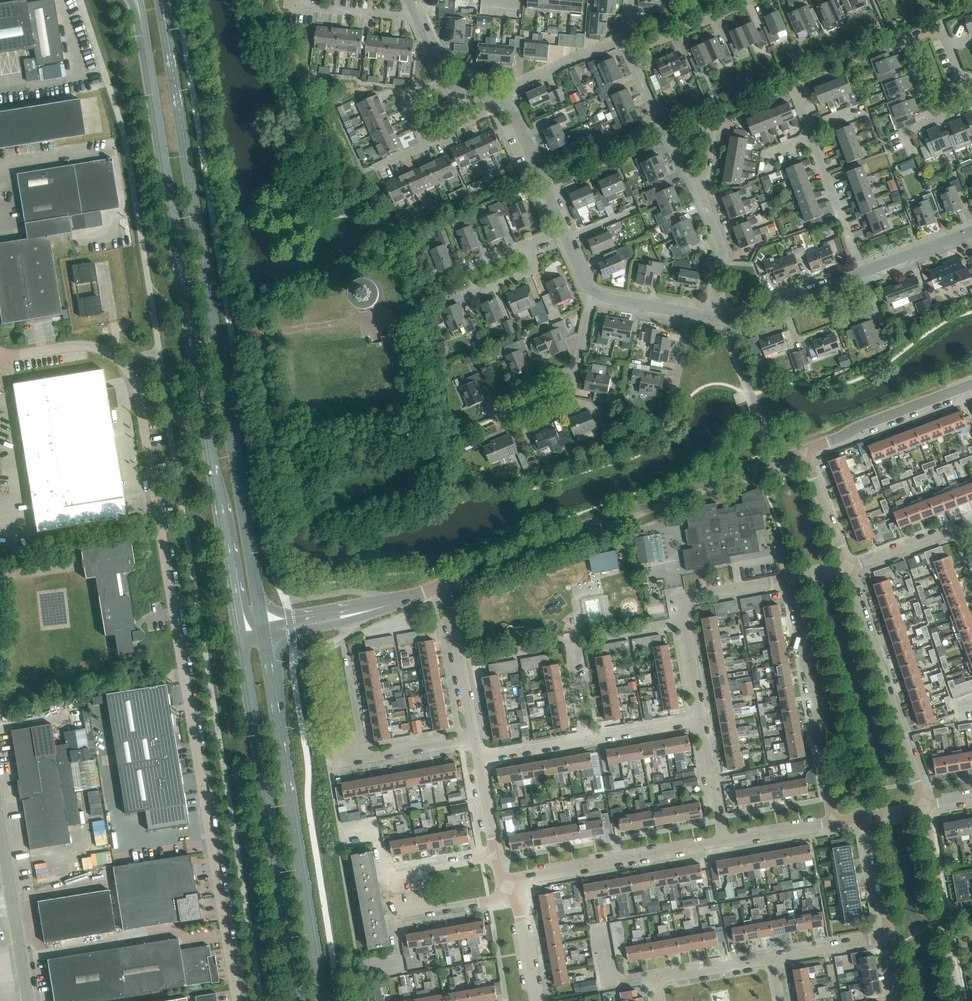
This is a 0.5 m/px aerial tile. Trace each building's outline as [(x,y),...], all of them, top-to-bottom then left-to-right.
[(35,58),(30,59),(29,58),(23,59),(25,71),(31,70),(31,71),(37,70),(37,66),(64,62),(54,0),(44,0),(27,2),(26,0),(22,0),(0,3),(0,53),(34,48),(35,58)] [(430,6),(440,7),(439,12),(450,13),(455,13),(456,8),(448,7),(449,1),(456,2),(456,0),(430,0),(430,6)] [(527,10),(538,11),(539,0),(528,0),(527,10)] [(550,0),(539,0),(538,11),(549,12),(550,0)] [(561,0),(550,0),(549,12),(560,13),(561,0)] [(572,0),(561,0),(560,13),(571,14),(572,0)] [(583,0),(572,0),(571,14),(582,15),(583,0)] [(617,0),(601,0),(599,13),(607,14),(615,15),(617,0)] [(644,2),(639,2),(638,7),(660,9),(660,4),(660,0),(644,0),(644,2)] [(794,0),(787,0),(792,12),(788,14),(797,34),(807,30),(794,0)] [(807,30),(807,29),(809,34),(818,30),(816,25),(807,5),(803,7),(800,0),(794,0),(807,30)] [(826,27),(828,31),(837,27),(835,22),(826,0),(819,0),(821,5),(817,7),(819,11),(815,13),(820,24),(824,22),(826,27)] [(837,27),(838,29),(847,25),(845,18),(837,0),(826,0),(835,22),(837,27)] [(853,10),(868,4),(866,0),(842,0),(847,13),(853,10)] [(479,13),(480,3),(473,3),(472,13),(479,13)] [(770,43),(780,39),(787,36),(788,34),(778,11),(765,17),(770,27),(764,29),(770,43)] [(450,18),(450,13),(439,12),(439,17),(447,18),(446,30),(472,32),(475,32),(476,27),(465,26),(466,19),(450,18)] [(607,25),(607,14),(599,13),(591,12),(590,23),(607,25)] [(491,28),(492,17),(478,16),(477,27),(491,28)] [(753,22),(742,27),(750,46),(757,43),(759,48),(769,44),(763,30),(757,32),(753,22)] [(606,36),(607,25),(590,23),(589,34),(590,34),(596,35),(595,40),(601,40),(601,35),(606,36)] [(327,50),(329,28),(317,26),(315,49),(327,50)] [(750,46),(742,27),(731,32),(735,42),(730,44),(735,56),(745,52),(743,48),(750,46)] [(338,51),(340,29),(329,28),(327,50),(338,51)] [(349,52),(351,30),(340,29),(338,51),(349,52)] [(862,41),(871,37),(867,29),(858,34),(862,42),(862,41)] [(361,53),(363,31),(351,30),(349,52),(361,53)] [(471,37),(472,32),(446,30),(445,41),(463,43),(464,37),(471,37)] [(585,34),(577,33),(577,35),(576,47),(583,48),(584,48),(585,34)] [(536,60),(538,34),(533,34),(532,41),(526,40),(526,37),(521,37),(520,48),(525,48),(524,59),(536,60)] [(543,34),(538,34),(536,60),(548,61),(550,42),(543,42),(543,34)] [(377,59),(379,37),(368,36),(365,58),(377,59)] [(515,47),(520,48),(521,37),(516,36),(515,40),(510,39),(509,47),(503,46),(501,65),(513,66),(515,47)] [(852,36),(844,40),(847,48),(855,44),(852,36)] [(389,60),(391,38),(379,37),(377,59),(389,60)] [(489,63),(492,38),(486,37),(486,44),(479,44),(478,52),(477,62),(489,63)] [(400,61),(402,39),(391,38),(389,60),(400,61)] [(501,65),(503,46),(496,45),(497,38),(492,38),(489,63),(501,65)] [(717,38),(704,43),(712,62),(719,59),(725,66),(734,62),(727,46),(721,48),(717,38)] [(412,63),(414,40),(402,39),(400,61),(412,63)] [(712,62),(704,43),(692,49),(696,59),(691,61),(696,73),(702,70),(700,67),(712,62)] [(844,50),(831,45),(830,47),(834,54),(844,50)] [(871,59),(875,70),(900,61),(898,55),(890,58),(888,53),(891,52),(888,46),(877,50),(879,56),(871,59)] [(672,52),(665,55),(673,73),(679,70),(682,76),(692,72),(685,58),(680,61),(676,52),(672,53),(672,52)] [(813,63),(818,60),(815,53),(810,55),(813,63)] [(667,76),(673,73),(665,55),(659,57),(660,59),(656,61),(660,70),(654,72),(657,78),(652,81),(658,94),(670,88),(667,76)] [(596,78),(618,68),(614,58),(601,63),(599,58),(588,63),(592,73),(594,73),(596,78)] [(902,67),(900,61),(875,70),(879,81),(881,81),(881,80),(896,75),(896,74),(894,70),(902,67)] [(623,78),(618,68),(596,78),(600,88),(596,89),(599,95),(613,89),(610,83),(623,78)] [(572,77),(578,75),(575,69),(570,71),(572,77)] [(37,70),(25,72),(27,80),(38,78),(37,70)] [(885,91),(910,82),(908,76),(899,79),(898,74),(896,74),(896,75),(881,80),(881,81),(885,91)] [(846,76),(835,80),(841,96),(843,95),(848,93),(851,100),(856,98),(853,91),(852,91),(846,76)] [(841,96),(835,80),(825,84),(831,100),(832,100),(837,97),(840,104),(845,102),(843,95),(841,96)] [(912,88),(910,82),(885,91),(889,102),(904,96),(904,97),(906,96),(904,91),(912,88)] [(831,100),(825,84),(814,89),(820,104),(827,102),(830,108),(835,106),(832,100),(831,100)] [(582,85),(577,88),(580,95),(586,92),(582,85)] [(558,102),(565,99),(560,89),(548,94),(545,86),(527,94),(533,107),(549,100),(550,102),(557,99),(558,102)] [(609,109),(632,99),(627,89),(615,94),(613,89),(599,95),(601,101),(605,99),(609,109)] [(570,95),(573,103),(580,101),(577,93),(570,95)] [(382,105),(378,94),(357,104),(362,114),(382,105)] [(891,114),(916,104),(914,98),(906,101),(904,97),(904,96),(889,102),(887,102),(891,114)] [(85,135),(79,99),(0,112),(0,148),(85,135)] [(614,118),(636,109),(632,99),(609,109),(614,118)] [(789,103),(778,107),(784,123),(785,122),(791,120),(793,127),(799,125),(796,118),(795,118),(789,103)] [(910,113),(918,110),(916,104),(891,114),(895,125),(897,130),(917,123),(915,117),(912,118),(910,113)] [(387,116),(382,105),(362,114),(367,125),(387,116)] [(784,123),(778,107),(768,111),(774,127),(775,126),(780,124),(783,131),(788,129),(785,122),(784,123)] [(668,122),(673,120),(668,108),(663,110),(668,122)] [(628,124),(641,119),(636,109),(614,118),(618,128),(616,129),(619,135),(631,130),(628,124)] [(774,127),(768,111),(757,115),(763,131),(764,131),(770,128),(773,135),(778,133),(775,126),(774,127)] [(543,131),(548,141),(564,134),(559,124),(567,120),(565,115),(553,120),(556,125),(543,131)] [(763,131),(757,115),(746,120),(752,135),(759,133),(762,139),(767,137),(764,131),(763,131)] [(392,126),(387,116),(367,125),(372,135),(392,126)] [(969,125),(964,127),(961,119),(955,121),(965,146),(971,143),(971,132),(969,125)] [(965,146),(955,121),(949,124),(953,132),(948,133),(948,134),(954,148),(953,149),(954,150),(965,146)] [(594,128),(598,136),(603,133),(600,125),(594,128)] [(834,145),(840,143),(840,142),(856,136),(852,125),(836,131),(839,138),(832,140),(834,145)] [(397,137),(392,126),(372,135),(376,146),(397,137)] [(948,134),(948,133),(947,132),(942,134),(939,126),(933,128),(943,153),(953,149),(954,148),(948,134)] [(943,153),(933,128),(927,131),(930,139),(926,140),(925,138),(919,140),(922,147),(921,148),(926,160),(943,153)] [(754,145),(755,139),(752,139),(750,136),(743,130),(738,129),(737,137),(731,136),(729,148),(746,151),(746,149),(747,143),(754,145)] [(503,150),(494,130),(483,135),(492,155),(503,150)] [(579,146),(576,140),(574,136),(566,139),(564,134),(548,141),(552,151),(565,145),(567,151),(579,146)] [(492,155),(483,135),(472,140),(481,160),(492,155)] [(860,146),(856,136),(840,142),(840,143),(842,148),(836,151),(837,156),(844,153),(844,152),(860,146)] [(401,147),(397,137),(376,146),(381,157),(401,147)] [(481,160),(472,140),(462,144),(471,164),(481,160)] [(471,164),(462,144),(451,149),(460,169),(471,164)] [(583,151),(580,145),(579,146),(573,148),(575,154),(583,151)] [(864,157),(860,146),(844,152),(844,153),(846,159),(839,161),(841,166),(849,164),(849,163),(864,157)] [(753,151),(746,149),(746,151),(729,148),(727,159),(744,162),(744,160),(745,155),(752,156),(753,151)] [(367,158),(364,151),(358,154),(361,160),(367,158)] [(458,175),(448,155),(438,160),(447,180),(458,175)] [(643,167),(646,173),(664,166),(660,156),(649,160),(647,155),(635,159),(639,169),(643,167)] [(119,208),(114,174),(111,158),(74,164),(78,188),(82,214),(100,211),(119,208)] [(751,162),(744,160),(744,162),(727,159),(725,170),(742,173),(742,172),(743,166),(750,167),(751,162)] [(786,168),(790,179),(806,173),(806,172),(804,167),(810,164),(809,159),(801,162),(801,163),(786,168)] [(913,159),(907,162),(910,168),(916,166),(913,159)] [(447,180),(438,160),(427,164),(436,185),(439,190),(444,187),(442,182),(447,180)] [(78,188),(74,164),(17,174),(20,198),(78,188)] [(436,185),(427,164),(417,169),(426,189),(436,185)] [(657,180),(669,176),(664,166),(646,173),(649,179),(645,181),(649,191),(660,186),(657,180)] [(845,186),(851,184),(851,183),(867,177),(863,166),(847,172),(849,179),(843,181),(845,186)] [(426,189),(417,169),(406,174),(415,194),(426,189)] [(749,173),(742,172),(742,173),(725,170),(723,181),(740,184),(741,177),(748,178),(749,173)] [(812,170),(806,172),(806,173),(790,179),(794,190),(810,184),(809,183),(807,177),(814,175),(812,170)] [(619,173),(609,177),(616,193),(625,189),(628,197),(634,195),(629,184),(625,185),(619,173)] [(415,194),(406,174),(396,178),(405,199),(415,194)] [(767,176),(761,178),(763,182),(764,185),(765,188),(771,186),(767,176)] [(616,193),(609,177),(599,181),(604,194),(600,196),(605,207),(610,205),(609,202),(618,199),(616,193)] [(871,188),(867,177),(851,183),(851,184),(853,189),(847,192),(848,197),(855,194),(855,193),(871,188)] [(405,199),(396,178),(385,183),(394,204),(405,199)] [(891,192),(897,190),(893,179),(887,181),(891,192)] [(958,193),(963,191),(958,179),(950,182),(951,186),(946,188),(947,193),(941,195),(947,212),(952,210),(953,212),(963,208),(958,193)] [(816,180),(809,183),(810,184),(794,190),(798,200),(814,195),(813,193),(811,188),(818,185),(816,180)] [(932,188),(930,181),(924,184),(926,190),(932,188)] [(605,207),(600,196),(595,198),(590,185),(580,190),(587,206),(596,202),(600,212),(606,210),(605,207)] [(660,186),(649,191),(646,192),(650,202),(657,199),(660,205),(678,198),(673,186),(663,191),(661,186),(660,186)] [(82,214),(78,188),(20,198),(25,223),(82,214)] [(722,198),(727,208),(742,203),(742,202),(740,196),(747,193),(745,188),(737,191),(738,192),(722,198)] [(875,198),(871,188),(855,193),(855,194),(857,200),(850,203),(852,208),(859,205),(859,204),(875,198)] [(587,206),(580,190),(570,194),(575,206),(570,208),(575,220),(581,217),(578,209),(587,206)] [(820,191),(813,193),(814,195),(798,200),(802,211),(818,205),(817,204),(815,198),(822,196),(820,191)] [(892,194),(894,202),(901,200),(898,192),(892,194)] [(931,207),(936,205),(932,193),(923,196),(925,201),(919,203),(921,207),(914,209),(920,226),(925,224),(926,226),(937,222),(931,207)] [(683,209),(678,198),(660,205),(663,212),(655,215),(660,225),(661,224),(675,219),(672,214),(683,209)] [(878,208),(875,198),(859,204),(859,205),(861,211),(854,213),(856,218),(864,215),(863,215),(867,213),(879,209),(878,208)] [(512,199),(501,203),(500,202),(505,215),(506,216),(512,214),(518,229),(534,223),(526,202),(515,206),(512,199)] [(744,207),(751,204),(749,199),(742,202),(742,203),(727,208),(731,219),(746,214),(744,207)] [(817,204),(818,205),(802,211),(806,222),(810,220),(813,226),(823,223),(820,217),(822,216),(819,209),(826,206),(824,201),(817,204)] [(482,221),(490,240),(504,234),(498,218),(505,215),(500,202),(489,206),(491,212),(482,215),(481,217),(482,221)] [(882,207),(878,208),(879,209),(867,213),(869,220),(862,222),(864,227),(871,225),(871,224),(886,218),(882,207)] [(100,211),(82,214),(25,223),(27,239),(0,243),(0,313),(2,324),(62,314),(49,236),(71,232),(71,231),(103,226),(100,211)] [(413,216),(411,211),(405,214),(407,219),(413,216)] [(474,219),(471,212),(463,216),(462,217),(464,223),(474,219)] [(676,218),(675,219),(661,224),(666,235),(673,232),(676,238),(694,230),(689,219),(679,223),(676,218)] [(733,227),(737,238),(753,232),(753,231),(751,225),(758,223),(756,218),(748,220),(749,221),(733,227)] [(890,229),(886,218),(871,224),(871,225),(873,230),(866,233),(868,238),(875,235),(875,234),(890,229)] [(473,233),(479,231),(474,219),(464,223),(466,228),(458,232),(465,250),(478,245),(473,233)] [(615,231),(622,228),(620,222),(607,227),(609,233),(590,241),(595,253),(614,245),(611,238),(617,236),(615,231)] [(767,226),(769,233),(777,230),(774,223),(767,226)] [(755,236),(761,233),(760,228),(753,231),(753,232),(737,238),(741,249),(757,243),(755,236)] [(699,242),(694,230),(676,238),(678,244),(671,247),(676,258),(691,251),(688,246),(699,242)] [(444,246),(450,244),(445,231),(438,233),(441,241),(437,243),(439,248),(432,251),(440,270),(452,266),(444,246)] [(833,254),(838,252),(833,239),(824,243),(823,245),(824,247),(818,249),(825,268),(836,264),(833,254)] [(622,261),(633,256),(628,245),(615,250),(617,256),(599,264),(603,272),(604,271),(606,276),(625,268),(622,261)] [(825,268),(818,249),(806,254),(803,246),(798,248),(803,261),(808,259),(813,272),(825,268)] [(797,263),(803,261),(798,248),(793,250),(787,252),(788,256),(782,258),(789,277),(800,273),(797,263)] [(789,277),(782,258),(775,261),(774,257),(763,261),(768,274),(774,272),(777,281),(789,277)] [(944,287),(970,277),(967,268),(963,269),(959,257),(948,261),(949,264),(929,271),(933,280),(940,278),(944,287)] [(690,259),(675,262),(674,272),(680,273),(678,283),(690,285),(689,288),(697,290),(700,273),(692,271),(690,259)] [(661,275),(663,264),(650,261),(649,266),(640,264),(637,283),(652,286),(654,274),(661,275)] [(76,284),(96,280),(93,263),(73,266),(76,284)] [(917,277),(883,289),(888,303),(892,302),(894,309),(910,303),(909,301),(922,297),(920,292),(922,291),(917,277)] [(549,314),(548,315),(550,320),(561,315),(556,303),(570,297),(562,278),(547,284),(553,297),(544,300),(549,314)] [(382,298),(383,295),(383,292),(382,289),(380,286),(378,284),(376,282),(373,280),(370,279),(367,279),(363,280),(360,281),(357,284),(355,286),(353,289),(352,292),(352,295),(353,299),(354,302),(356,305),(360,308),(363,309),(368,310),(371,309),(375,308),(377,307),(380,304),(381,301),(382,298)] [(534,317),(539,315),(542,323),(550,320),(548,315),(542,301),(535,304),(528,286),(507,294),(515,314),(530,307),(534,317)] [(81,317),(101,313),(98,296),(78,299),(81,317)] [(489,323),(503,318),(496,299),(482,304),(489,323)] [(930,299),(924,301),(928,311),(930,310),(934,308),(930,299)] [(467,334),(476,330),(471,317),(464,320),(458,304),(443,310),(452,331),(464,326),(467,334)] [(397,325),(404,324),(402,311),(395,312),(397,325)] [(616,339),(620,319),(608,317),(606,328),(600,327),(597,343),(607,346),(609,338),(616,339)] [(632,350),(635,334),(629,333),(631,321),(620,319),(616,339),(623,340),(622,348),(632,350)] [(509,335),(516,332),(511,320),(504,323),(509,335)] [(564,339),(571,337),(564,320),(553,325),(555,330),(544,334),(544,336),(536,339),(541,353),(550,349),(552,354),(567,347),(564,339)] [(880,345),(887,342),(882,328),(875,331),(871,320),(852,327),(860,350),(879,343),(880,345)] [(667,362),(671,340),(658,338),(659,331),(647,329),(646,333),(645,336),(644,341),(644,342),(654,343),(651,359),(667,362)] [(397,338),(396,331),(382,333),(383,341),(397,338)] [(778,352),(788,348),(782,333),(760,341),(758,336),(748,339),(754,356),(763,352),(765,356),(777,351),(778,352)] [(819,356),(840,349),(835,334),(813,342),(819,356)] [(512,344),(504,347),(508,355),(506,356),(515,376),(528,370),(521,353),(527,350),(523,339),(512,344)] [(803,366),(809,363),(804,349),(798,352),(803,366)] [(474,352),(463,357),(465,363),(476,358),(474,352)] [(803,366),(798,352),(791,355),(796,368),(803,366)] [(848,355),(840,358),(844,367),(851,365),(848,355)] [(609,377),(605,376),(607,366),(593,364),(591,374),(589,373),(586,389),(599,392),(598,401),(620,405),(622,395),(606,392),(609,377)] [(106,388),(103,369),(13,384),(30,493),(37,532),(127,518),(123,498),(124,498),(109,409),(118,407),(115,387),(106,388)] [(660,396),(664,375),(634,369),(632,382),(641,384),(640,393),(660,396)] [(480,392),(486,389),(479,373),(468,378),(470,384),(461,387),(469,406),(483,400),(480,392)] [(598,432),(604,429),(599,418),(593,420),(589,411),(569,419),(575,436),(596,428),(598,432)] [(962,411),(950,415),(957,434),(961,432),(960,429),(967,426),(962,411)] [(957,434),(950,415),(938,420),(944,435),(951,432),(952,436),(957,434)] [(944,435),(938,420),(927,424),(934,443),(938,441),(937,438),(944,435)] [(934,443),(927,424),(915,428),(921,444),(928,441),(929,445),(934,443)] [(548,428),(533,434),(537,443),(534,444),(537,452),(545,449),(544,448),(551,445),(553,451),(570,444),(565,432),(558,435),(555,428),(549,431),(548,428)] [(921,444),(915,428),(903,433),(910,451),(915,450),(914,446),(921,444)] [(910,451),(903,433),(892,437),(898,452),(904,450),(906,453),(910,451)] [(491,463),(517,452),(510,435),(498,440),(498,441),(485,447),(491,463)] [(898,452),(892,437),(880,442),(887,460),(892,458),(891,455),(898,452)] [(865,441),(861,443),(865,454),(869,452),(865,441)] [(887,460),(880,442),(869,446),(874,461),(881,459),(883,462),(887,460)] [(518,454),(523,467),(528,465),(529,464),(524,452),(518,454)] [(829,461),(833,473),(848,467),(846,460),(849,459),(848,454),(829,461)] [(953,473),(949,464),(943,466),(945,472),(946,476),(953,473)] [(851,474),(848,467),(833,473),(838,484),(856,478),(855,473),(851,474)] [(923,485),(921,480),(922,480),(920,475),(913,478),(917,487),(923,485)] [(858,482),(856,478),(838,484),(842,496),(857,490),(855,484),(858,482)] [(968,485),(967,481),(962,483),(969,501),(971,500),(971,483),(968,485)] [(969,501),(962,483),(958,485),(959,488),(952,491),(958,506),(969,501)] [(693,548),(683,550),(687,570),(731,562),(730,556),(760,551),(757,535),(756,530),(765,529),(763,516),(770,513),(771,513),(761,487),(741,495),(742,495),(743,503),(735,504),(735,505),(718,508),(717,502),(701,505),(702,515),(687,518),(688,524),(689,529),(686,529),(688,545),(692,545),(693,548)] [(860,497),(857,490),(842,496),(846,508),(865,501),(863,496),(860,497)] [(958,506),(952,491),(945,493),(944,490),(939,492),(946,510),(958,506)] [(946,510),(939,492),(934,493),(936,497),(929,499),(934,515),(946,510)] [(934,515),(929,499),(922,502),(921,498),(916,500),(923,519),(934,515)] [(923,519),(916,500),(911,502),(913,505),(905,508),(911,523),(923,519)] [(867,505),(865,501),(846,508),(851,519),(866,514),(863,507),(867,505)] [(911,523),(905,508),(899,510),(897,507),(892,509),(899,528),(911,523)] [(868,521),(866,514),(851,519),(855,531),(874,524),(872,519),(868,521)] [(681,518),(667,520),(669,527),(682,525),(681,518)] [(875,529),(874,524),(855,531),(859,543),(874,537),(872,530),(875,529)] [(660,533),(634,538),(639,564),(665,559),(660,533)] [(125,572),(130,571),(132,571),(133,570),(134,568),(135,567),(135,565),(131,540),(80,548),(85,578),(95,577),(105,636),(115,634),(118,654),(133,652),(132,642),(137,641),(140,640),(141,640),(143,639),(144,638),(144,636),(144,635),(144,634),(144,632),(143,631),(141,630),(140,630),(138,630),(135,631),(125,572)] [(941,546),(936,548),(940,559),(945,558),(945,557),(941,546)] [(940,559),(936,548),(930,550),(934,562),(940,559)] [(934,562),(930,550),(924,552),(928,564),(934,562)] [(618,568),(615,551),(590,556),(593,573),(618,568)] [(916,568),(928,564),(924,552),(919,554),(922,560),(919,561),(918,556),(908,559),(913,575),(915,575),(918,574),(916,568)] [(949,556),(945,557),(945,558),(940,559),(934,562),(937,569),(933,570),(935,574),(953,568),(949,556)] [(897,563),(900,571),(910,568),(906,559),(897,563)] [(891,566),(885,568),(889,579),(893,578),(895,578),(891,566)] [(889,579),(885,568),(879,570),(883,581),(889,579)] [(958,579),(953,568),(935,574),(937,579),(940,578),(943,585),(958,579)] [(883,581),(879,570),(874,572),(877,583),(883,581)] [(893,578),(889,579),(883,581),(877,583),(874,584),(877,596),(893,591),(891,584),(894,583),(893,578)] [(962,591),(958,579),(943,585),(945,592),(942,593),(943,598),(962,591)] [(895,598),(893,591),(877,596),(881,608),(900,602),(899,597),(895,598)] [(966,603),(962,591),(943,598),(945,602),(949,601),(951,608),(966,603)] [(780,616),(778,604),(771,606),(769,594),(762,595),(764,607),(759,608),(755,609),(756,613),(762,612),(762,611),(765,610),(766,619),(780,616)] [(904,613),(902,607),(900,602),(881,608),(885,620),(904,613)] [(970,614),(966,603),(951,608),(954,615),(950,616),(952,621),(970,614)] [(908,625),(906,621),(904,613),(885,620),(889,631),(908,625)] [(726,619),(725,614),(722,615),(717,616),(716,616),(702,618),(704,630),(719,627),(717,619),(720,619),(720,620),(726,619)] [(970,614),(952,621),(954,626),(957,624),(960,631),(971,627),(971,619),(970,614)] [(783,628),(780,616),(766,619),(767,627),(765,627),(765,626),(759,627),(760,632),(783,628)] [(912,638),(909,630),(908,625),(889,631),(893,643),(908,638),(908,639),(912,638)] [(720,635),(719,627),(704,630),(706,642),(729,637),(728,633),(722,634),(722,635),(720,635)] [(960,631),(962,638),(954,641),(956,645),(960,644),(971,640),(971,627),(960,631)] [(785,639),(783,628),(760,632),(760,636),(766,635),(766,634),(769,634),(770,642),(785,639)] [(730,642),(729,637),(706,642),(708,653),(723,651),(721,642),(724,642),(724,643),(730,642)] [(911,645),(908,639),(908,638),(893,643),(897,655),(916,649),(914,644),(911,645)] [(434,639),(427,641),(421,642),(416,643),(417,648),(419,648),(421,655),(436,652),(434,639)] [(787,651),(785,639),(770,642),(772,650),(769,651),(769,650),(763,651),(764,655),(787,651)] [(960,644),(962,649),(965,648),(968,655),(971,653),(971,640),(960,644)] [(651,648),(652,653),(654,652),(656,660),(653,660),(671,657),(669,644),(662,646),(656,647),(651,648)] [(917,654),(916,649),(897,655),(901,667),(916,662),(914,655),(917,654)] [(376,657),(375,650),(373,650),(367,651),(360,653),(362,665),(380,662),(379,658),(379,657),(376,657)] [(724,659),(723,651),(708,653),(710,665),(733,661),(732,656),(726,657),(727,658),(724,659)] [(789,663),(787,651),(764,655),(764,660),(771,658),(770,657),(773,657),(774,665),(789,663)] [(438,665),(436,652),(421,655),(418,655),(419,661),(422,660),(423,667),(438,665)] [(612,662),(611,655),(611,654),(608,655),(602,656),(596,657),(598,670),(616,667),(615,661),(612,662)] [(673,670),(671,657),(653,660),(654,665),(656,665),(658,672),(655,673),(673,670)] [(734,665),(733,661),(710,665),(712,676),(727,674),(725,666),(728,665),(728,666),(734,665)] [(379,670),(378,669),(377,663),(380,662),(362,665),(364,678),(382,675),(381,669),(379,670)] [(923,672),(922,669),(922,668),(918,669),(916,662),(901,667),(904,679),(923,672)] [(791,674),(790,669),(789,663),(774,665),(776,673),(773,674),(773,673),(767,674),(768,678),(791,674)] [(561,676),(560,669),(559,664),(551,665),(545,666),(541,667),(542,672),(544,672),(546,679),(543,679),(561,676)] [(441,677),(439,669),(438,665),(423,667),(421,668),(422,673),(424,673),(425,680),(423,680),(441,677)] [(614,674),(614,669),(613,667),(616,667),(598,670),(600,682),(618,679),(617,674),(614,674)] [(675,682),(673,670),(655,673),(656,678),(659,678),(660,685),(657,685),(658,686),(675,682)] [(925,677),(923,672),(904,679),(908,690),(924,685),(921,678),(925,677)] [(513,685),(521,683),(519,673),(511,675),(513,685)] [(500,682),(499,674),(496,674),(491,675),(483,677),(485,689),(503,686),(502,681),(500,682)] [(728,682),(727,674),(712,676),(714,688),(737,684),(737,680),(737,679),(730,680),(731,681),(728,682)] [(793,686),(791,674),(768,678),(769,683),(775,682),(775,681),(777,680),(778,688),(793,686)] [(389,681),(383,682),(381,682),(380,675),(382,675),(364,678),(366,691),(382,688),(390,687),(389,681)] [(563,689),(561,676),(543,679),(544,685),(547,684),(548,691),(546,692),(563,689)] [(443,690),(441,677),(423,680),(424,686),(426,686),(427,693),(425,693),(443,690)] [(618,680),(618,679),(600,682),(602,695),(620,692),(619,687),(617,687),(615,680),(618,680)] [(760,680),(754,681),(755,685),(756,689),(765,687),(764,679),(760,680)] [(638,689),(636,681),(628,682),(630,690),(638,689)] [(751,681),(741,683),(743,694),(754,693),(752,681),(751,681)] [(971,693),(966,681),(961,683),(965,695),(971,693)] [(678,695),(675,682),(658,686),(658,691),(661,690),(662,697),(660,698),(678,695)] [(965,695),(961,683),(955,685),(960,697),(965,695)] [(166,684),(106,694),(117,763),(125,813),(144,810),(147,830),(188,823),(174,734),(166,684)] [(732,688),(732,690),(738,688),(737,684),(714,688),(716,700),(731,697),(729,689),(732,688)] [(931,696),(929,691),(927,684),(924,685),(908,690),(912,702),(931,696)] [(955,685),(955,686),(950,687),(954,699),(960,697),(955,685)] [(503,687),(503,686),(485,689),(488,702),(505,699),(504,694),(502,694),(501,687),(503,687)] [(795,697),(793,686),(778,688),(780,697),(777,697),(777,696),(771,697),(772,701),(795,697)] [(383,695),(382,688),(366,691),(369,703),(386,700),(385,695),(383,695)] [(566,702),(563,689),(546,692),(546,697),(549,697),(550,704),(548,704),(548,705),(566,702)] [(445,703),(443,690),(425,693),(426,698),(428,698),(430,705),(427,705),(427,706),(445,703)] [(620,692),(602,695),(604,708),(622,705),(621,699),(619,700),(618,693),(620,692)] [(680,708),(678,695),(660,698),(661,703),(663,703),(664,710),(680,708)] [(933,701),(931,696),(912,702),(916,714),(931,709),(929,702),(933,701)] [(732,705),(731,697),(716,700),(718,711),(741,707),(741,702),(735,704),(735,705),(732,705)] [(797,709),(795,697),(772,701),(773,706),(779,705),(779,704),(781,703),(783,712),(797,709)] [(405,698),(397,700),(399,709),(407,708),(405,698)] [(505,699),(488,702),(490,715),(508,712),(507,706),(504,707),(503,700),(505,699)] [(386,700),(369,703),(371,716),(389,713),(388,707),(385,708),(384,701),(386,700)] [(653,718),(650,700),(649,700),(645,701),(643,701),(646,719),(653,718)] [(568,714),(566,702),(548,705),(549,710),(551,709),(552,716),(550,717),(568,714)] [(447,715),(445,703),(427,706),(428,711),(431,711),(432,718),(430,718),(447,715)] [(622,705),(604,708),(607,720),(624,717),(623,712),(621,712),(620,705),(622,705)] [(736,712),(736,713),(742,712),(741,707),(718,711),(720,723),(735,720),(734,712),(736,712)] [(799,721),(797,709),(783,712),(784,720),(782,720),(781,719),(775,720),(776,725),(799,721)] [(934,716),(931,709),(916,714),(920,726),(939,720),(937,715),(934,716)] [(508,712),(490,715),(492,728),(510,724),(509,719),(506,719),(505,712),(508,712)] [(389,713),(371,716),(373,728),(389,726),(391,725),(390,720),(388,720),(386,713),(389,713)] [(570,727),(568,714),(550,717),(551,722),(553,722),(555,730),(570,727)] [(450,728),(447,715),(430,718),(431,724),(433,723),(434,731),(450,728)] [(423,732),(420,720),(416,720),(412,721),(414,734),(423,732)] [(736,728),(735,720),(720,723),(723,734),(746,730),(745,726),(739,727),(739,728),(736,728)] [(801,732),(799,721),(776,725),(777,729),(783,728),(783,727),(785,726),(787,735),(801,732)] [(51,723),(11,730),(30,849),(70,843),(68,826),(80,824),(75,791),(71,762),(68,747),(55,749),(51,723)] [(510,724),(492,728),(494,740),(512,737),(511,732),(509,732),(507,725),(510,724)] [(390,733),(389,726),(373,728),(375,741),(393,738),(392,732),(390,733)] [(68,743),(69,750),(88,747),(85,729),(64,732),(66,743),(68,743)] [(740,736),(746,735),(746,730),(723,734),(725,746),(739,744),(738,735),(740,735),(740,736)] [(803,744),(801,732),(787,735),(788,743),(786,743),(786,742),(779,743),(780,748),(803,744)] [(691,750),(688,735),(676,737),(680,760),(685,760),(684,753),(683,754),(682,751),(691,750)] [(680,760),(676,737),(665,739),(667,754),(676,752),(676,755),(675,755),(676,761),(680,760)] [(667,754),(665,739),(653,741),(657,764),(662,764),(661,757),(660,758),(659,755),(667,754)] [(657,764),(653,741),(642,743),(644,758),(652,756),(653,759),(652,759),(653,765),(657,764)] [(644,758),(642,743),(630,745),(634,768),(638,768),(637,762),(636,762),(636,759),(644,758)] [(741,751),(739,744),(725,746),(727,758),(750,754),(749,749),(743,750),(743,751),(741,751)] [(805,756),(803,744),(780,748),(781,752),(787,751),(787,750),(789,750),(791,758),(805,756)] [(634,768),(630,745),(618,747),(621,762),(629,761),(630,763),(628,763),(630,769),(634,768)] [(94,747),(70,751),(71,762),(96,757),(94,747)] [(621,762),(618,747),(607,750),(609,764),(611,773),(615,772),(614,766),(613,766),(613,763),(621,762)] [(960,770),(957,750),(952,751),(953,755),(945,756),(948,772),(960,770)] [(970,752),(962,753),(962,750),(957,750),(960,770),(971,768),(971,764),(970,752)] [(591,752),(579,754),(583,778),(587,777),(587,780),(593,779),(592,777),(595,776),(593,767),(591,752)] [(583,778),(579,754),(567,756),(570,771),(578,770),(578,772),(577,772),(578,778),(583,778)] [(750,758),(750,754),(727,758),(729,770),(743,767),(742,758),(744,758),(744,759),(750,758)] [(948,772),(945,756),(938,757),(938,754),(932,755),(936,774),(948,772)] [(570,771),(567,756),(555,759),(559,782),(564,781),(563,775),(562,775),(561,772),(570,771)] [(96,758),(71,762),(75,791),(101,787),(96,758)] [(559,782),(555,759),(544,761),(546,775),(555,774),(555,776),(554,776),(555,782),(559,782)] [(803,760),(791,762),(793,772),(797,795),(809,793),(806,778),(798,780),(797,777),(798,777),(797,771),(805,769),(803,760)] [(546,775),(544,761),(532,763),(536,786),(541,785),(540,779),(539,779),(538,777),(546,775)] [(456,762),(443,765),(446,782),(451,781),(451,779),(458,778),(456,762)] [(536,786),(532,763),(521,765),(523,779),(531,778),(532,780),(531,780),(532,786),(536,786)] [(446,782),(443,765),(430,767),(434,785),(439,784),(438,781),(445,780),(446,782)] [(521,765),(509,767),(513,790),(518,789),(517,786),(524,785),(523,779),(521,765)] [(434,785),(430,767),(418,769),(421,787),(426,786),(426,783),(433,782),(433,785),(434,785)] [(509,767),(497,769),(500,783),(508,782),(509,784),(507,784),(509,791),(513,790),(509,767)] [(695,775),(694,767),(682,769),(683,771),(684,777),(695,775)] [(421,787),(418,769),(405,771),(408,789),(414,788),(413,786),(420,784),(421,787)] [(408,789),(405,771),(392,773),(395,789),(395,791),(401,790),(401,788),(408,787),(408,789)] [(595,776),(592,777),(593,779),(595,792),(602,791),(604,789),(601,771),(599,772),(599,775),(595,776)] [(746,780),(745,772),(733,774),(734,780),(741,779),(742,781),(746,780)] [(797,795),(793,772),(788,772),(789,779),(790,778),(791,781),(783,782),(785,797),(797,795)] [(395,789),(392,773),(380,776),(383,791),(383,794),(388,793),(388,790),(395,789)] [(613,774),(604,776),(607,790),(615,789),(613,774)] [(785,797),(783,782),(774,784),(774,781),(775,781),(774,775),(769,776),(774,799),(785,797)] [(383,791),(380,776),(367,778),(370,793),(370,796),(376,795),(376,792),(383,791)] [(774,799),(769,776),(765,777),(766,783),(767,783),(768,785),(759,786),(762,801),(774,799)] [(843,791),(857,789),(855,776),(841,779),(843,791)] [(699,785),(698,778),(697,777),(684,779),(686,787),(689,786),(699,785)] [(370,793),(367,778),(355,780),(357,796),(358,798),(363,797),(363,795),(370,793)] [(762,801),(759,786),(751,788),(751,785),(752,785),(751,779),(746,780),(750,803),(762,801)] [(357,796),(355,780),(342,782),(343,786),(336,787),(338,801),(345,800),(351,799),(350,797),(357,796)] [(750,803),(746,780),(742,781),(743,787),(744,787),(744,789),(736,790),(738,805),(750,803)] [(674,790),(662,792),(663,795),(663,800),(668,799),(675,798),(674,790)] [(462,799),(461,792),(448,795),(449,802),(462,799)] [(656,825),(653,810),(645,812),(645,809),(646,809),(645,803),(643,794),(639,795),(640,799),(640,804),(644,827),(656,825)] [(660,804),(653,805),(653,810),(656,825),(668,823),(663,800),(663,795),(658,795),(659,800),(660,804)] [(687,796),(691,819),(703,817),(700,802),(692,803),(691,801),(692,801),(691,795),(690,795),(687,796)] [(691,819),(687,796),(682,796),(683,803),(684,802),(685,805),(677,806),(679,821),(691,819)] [(514,805),(513,798),(503,800),(504,807),(514,805)] [(679,821),(677,806),(669,808),(668,805),(669,805),(668,799),(663,800),(668,823),(679,821)] [(466,811),(465,804),(452,806),(454,814),(466,811)] [(587,822),(579,823),(581,838),(593,836),(589,813),(588,804),(583,804),(585,813),(586,820),(587,819),(587,822)] [(644,827),(640,804),(636,804),(637,811),(638,810),(638,813),(630,814),(633,829),(644,827)] [(617,808),(610,809),(613,825),(620,824),(621,831),(633,829),(630,814),(622,816),(622,813),(623,813),(622,807),(617,808)] [(518,819),(517,809),(504,811),(505,820),(514,819),(515,825),(519,824),(518,819)] [(340,812),(342,823),(349,821),(347,810),(340,812)] [(594,812),(589,813),(593,836),(605,834),(604,828),(610,827),(608,812),(600,813),(601,819),(594,821),(594,818),(595,818),(594,812)] [(460,829),(460,828),(459,822),(458,821),(457,821),(456,814),(452,815),(457,844),(470,841),(468,828),(460,829)] [(457,844),(452,815),(448,816),(449,823),(446,823),(448,831),(442,832),(444,846),(457,844)] [(581,838),(579,823),(571,825),(570,822),(571,822),(570,816),(566,817),(570,840),(581,838)] [(564,826),(556,827),(558,842),(570,840),(566,817),(561,817),(562,824),(564,823),(564,826)] [(969,818),(956,820),(959,836),(961,835),(969,834),(971,842),(971,834),(969,818)] [(547,820),(543,821),(547,844),(558,842),(556,827),(548,829),(547,826),(548,826),(547,820)] [(959,836),(956,820),(944,823),(947,838),(957,836),(958,844),(963,844),(961,835),(959,836)] [(547,844),(543,821),(538,821),(539,828),(540,827),(541,830),(533,831),(535,846),(547,844)] [(535,846),(533,831),(524,833),(524,830),(525,830),(524,824),(519,825),(523,848),(535,846)] [(523,848),(519,825),(515,826),(516,832),(517,831),(518,834),(509,835),(512,850),(523,848)] [(444,846),(442,832),(435,833),(435,832),(429,833),(431,848),(444,846)] [(431,848),(429,833),(423,834),(423,836),(416,837),(419,850),(431,848)] [(406,853),(403,838),(397,839),(397,840),(391,841),(390,837),(383,838),(385,850),(391,849),(393,855),(406,853)] [(419,850),(416,837),(409,838),(409,837),(403,838),(406,853),(419,850)] [(855,917),(863,915),(851,844),(849,845),(848,838),(832,841),(846,923),(856,922),(855,917)] [(810,844),(798,846),(802,870),(807,869),(805,863),(804,863),(804,860),(812,859),(810,844)] [(802,870),(798,846),(786,849),(789,863),(797,862),(798,864),(796,864),(798,870),(802,870)] [(775,851),(779,874),(783,873),(782,867),(781,867),(781,864),(789,863),(786,849),(775,851)] [(370,948),(391,944),(374,851),(353,855),(370,948)] [(779,874),(775,851),(763,853),(766,867),(774,866),(774,868),(773,868),(774,874),(779,874)] [(766,867),(763,853),(752,855),(756,878),(760,877),(759,871),(758,871),(758,869),(766,867)] [(180,921),(200,918),(197,900),(200,899),(199,892),(196,893),(193,874),(195,874),(193,866),(191,866),(189,854),(113,866),(123,930),(180,921)] [(756,878),(752,855),(740,857),(743,871),(751,870),(751,872),(750,872),(751,878),(756,878)] [(743,871),(740,857),(728,859),(733,882),(737,881),(736,875),(735,875),(734,873),(743,871)] [(733,882),(728,859),(717,861),(717,866),(711,867),(713,880),(720,879),(719,875),(728,874),(728,876),(727,876),(728,883),(733,882)] [(703,878),(700,864),(688,866),(692,889),(697,888),(696,882),(695,882),(694,880),(703,878)] [(692,889),(688,866),(677,868),(679,882),(688,881),(688,883),(687,883),(688,890),(692,889)] [(677,868),(665,870),(669,893),(671,901),(675,900),(674,892),(673,886),(672,886),(671,884),(679,882),(677,868)] [(669,893),(665,870),(654,872),(656,886),(664,885),(665,887),(664,888),(665,894),(669,893)] [(955,874),(959,896),(957,897),(957,902),(970,900),(967,881),(971,881),(971,871),(955,874)] [(654,872),(642,874),(646,897),(647,903),(652,902),(651,901),(651,896),(650,890),(648,890),(648,888),(656,886),(654,872)] [(642,874),(630,876),(632,891),(633,891),(634,895),(641,894),(642,898),(646,897),(642,874)] [(632,891),(630,876),(619,878),(623,901),(627,900),(626,894),(625,894),(625,892),(632,891)] [(619,878),(607,880),(610,895),(618,893),(618,896),(617,896),(618,902),(620,910),(624,909),(623,901),(619,878)] [(607,880),(596,882),(602,918),(607,917),(606,906),(605,906),(604,904),(603,898),(602,898),(602,896),(610,895),(607,880)] [(792,880),(780,882),(781,884),(782,889),(793,887),(792,882),(792,880)] [(596,882),(584,884),(586,899),(595,897),(595,900),(594,900),(595,906),(598,922),(602,921),(602,918),(596,882)] [(582,899),(580,887),(572,889),(574,901),(582,899)] [(745,888),(737,889),(738,897),(746,896),(745,888)] [(115,931),(108,889),(37,901),(44,943),(115,931)] [(714,901),(712,889),(705,890),(708,902),(714,901)] [(726,889),(718,891),(719,898),(727,896),(726,889)] [(562,897),(561,891),(553,892),(540,894),(542,907),(557,905),(563,904),(562,900),(562,897)] [(815,913),(815,912),(812,895),(806,896),(811,927),(824,925),(822,911),(815,913)] [(811,927),(806,896),(802,897),(803,900),(802,900),(804,907),(802,908),(803,915),(796,916),(799,930),(811,927)] [(694,898),(683,900),(684,907),(695,905),(694,899),(694,898)] [(652,902),(647,903),(648,906),(649,913),(661,911),(658,899),(651,901),(652,902)] [(786,932),(783,917),(782,912),(781,904),(777,904),(778,912),(776,912),(778,919),(771,921),(773,934),(786,932)] [(557,911),(558,911),(557,905),(542,907),(544,920),(558,918),(557,911)] [(747,939),(760,937),(755,908),(751,909),(752,916),(750,916),(751,919),(744,920),(745,924),(747,939)] [(773,934),(771,921),(764,922),(762,914),(761,915),(759,908),(755,908),(760,937),(773,934)] [(747,939),(745,924),(739,925),(738,925),(736,914),(724,917),(727,937),(733,936),(734,941),(747,939)] [(799,930),(796,916),(789,917),(789,916),(783,917),(786,932),(799,930)] [(558,918),(544,920),(547,933),(561,931),(561,930),(567,929),(575,928),(574,924),(567,925),(566,924),(560,925),(559,925),(558,918)] [(480,950),(479,943),(480,943),(479,935),(486,934),(487,940),(493,939),(491,924),(485,925),(484,920),(471,923),(476,951),(480,950)] [(476,951),(471,923),(458,925),(460,939),(467,937),(469,945),(471,944),(472,952),(476,951)] [(680,951),(678,938),(671,939),(670,938),(669,931),(668,932),(666,924),(662,925),(667,953),(680,951)] [(460,939),(458,925),(445,927),(448,942),(454,941),(454,940),(460,939)] [(667,953),(662,925),(658,926),(659,933),(658,933),(659,941),(652,942),(654,956),(667,953)] [(722,926),(716,927),(716,930),(718,942),(725,941),(722,926)] [(448,942),(445,927),(432,930),(435,943),(442,942),(443,949),(445,949),(446,956),(450,955),(449,948),(448,942)] [(561,931),(547,933),(549,946),(563,944),(561,937),(562,936),(568,935),(568,933),(567,929),(561,930),(561,931)] [(654,956),(652,942),(645,943),(644,936),(642,936),(641,929),(636,930),(641,958),(654,956)] [(428,944),(435,943),(432,930),(420,932),(425,960),(429,959),(428,952),(429,952),(428,944)] [(641,958),(636,930),(632,930),(634,938),(632,938),(633,946),(626,947),(627,948),(628,954),(627,954),(629,960),(641,958)] [(718,942),(716,930),(710,931),(710,932),(703,933),(706,946),(719,944),(718,942)] [(425,960),(420,932),(407,934),(408,941),(402,942),(405,957),(411,956),(410,948),(416,946),(417,954),(419,953),(421,961),(425,960)] [(706,946),(703,933),(696,934),(696,933),(690,934),(693,949),(706,946)] [(693,949),(690,934),(684,935),(684,936),(678,938),(680,951),(693,949)] [(178,938),(118,947),(126,995),(214,981),(208,945),(180,949),(178,938)] [(564,950),(563,944),(549,946),(551,959),(566,956),(565,950),(564,950)] [(118,947),(47,959),(54,1000),(88,1000),(126,995),(118,947)] [(877,967),(875,955),(869,956),(868,950),(851,953),(853,964),(861,963),(862,970),(877,967)] [(567,962),(566,956),(551,959),(554,972),(567,969),(566,962),(567,962)] [(808,973),(809,972),(815,971),(815,970),(823,968),(822,964),(808,966),(794,969),(796,982),(810,980),(808,973)] [(879,980),(877,967),(862,970),(860,970),(861,976),(863,975),(864,982),(879,980)] [(567,969),(554,972),(556,985),(570,982),(585,979),(584,975),(576,976),(575,975),(569,976),(568,976),(567,969)] [(479,972),(475,973),(476,980),(474,980),(476,988),(469,990),(471,1000),(484,1000),(479,972)] [(484,972),(479,972),(484,1000),(498,999),(497,994),(503,993),(501,981),(494,982),(495,985),(488,986),(488,985),(487,979),(485,979),(484,972)] [(598,990),(596,979),(580,981),(581,983),(582,992),(598,990)] [(811,987),(810,980),(796,982),(798,995),(813,992),(812,986),(811,987)] [(881,992),(879,980),(864,982),(849,985),(850,989),(857,988),(857,989),(863,988),(865,988),(866,995),(881,992)] [(418,998),(419,1000),(432,1000),(431,995),(430,989),(428,981),(424,982),(425,989),(424,990),(425,996),(425,997),(418,998)] [(373,985),(375,1000),(383,1000),(380,983),(373,985)] [(418,998),(411,1000),(411,998),(410,992),(408,993),(407,985),(403,985),(404,994),(405,1000),(405,999),(405,1000),(419,1000),(418,998)] [(444,994),(445,1000),(458,1000),(456,991),(455,985),(451,985),(449,986),(450,993),(444,994)] [(469,990),(462,991),(462,990),(456,991),(458,1000),(471,1000),(469,990)] [(643,996),(637,997),(636,990),(621,992),(623,1000),(644,1000),(643,996)] [(848,990),(841,991),(843,1000),(849,1000),(848,990)] [(216,992),(195,996),(195,1000),(217,1000),(216,992)] [(813,992),(798,995),(799,1000),(813,1000),(813,998),(814,998),(813,992)]
